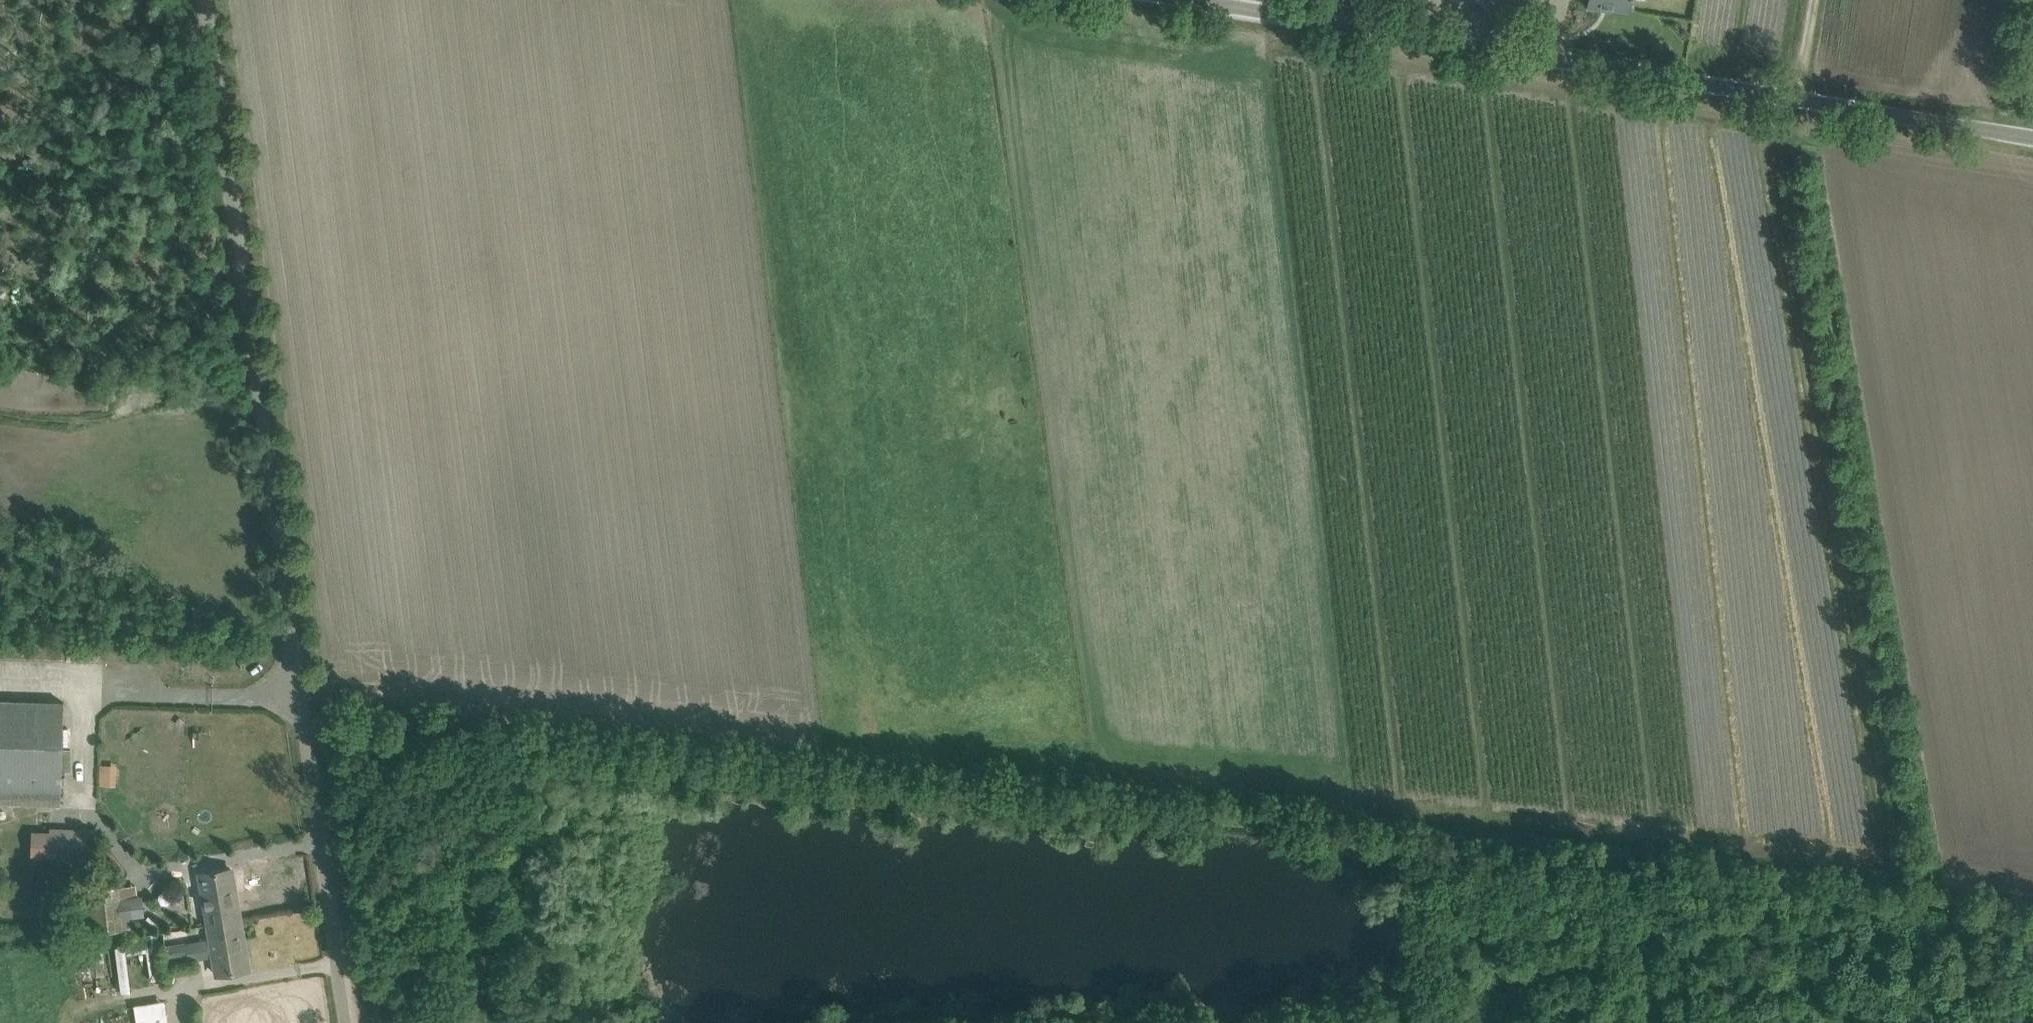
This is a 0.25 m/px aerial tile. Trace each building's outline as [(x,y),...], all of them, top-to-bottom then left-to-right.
[(1587,6),(1602,8),(1610,10),(1611,7),(1629,10),(1629,5),(1632,6),(1633,0),(1588,0),(1587,6)] [(62,792),(62,770),(63,749),(64,702),(0,700),(0,803),(61,805),(62,792)] [(63,749),(62,770),(71,770),(71,749),(63,749)] [(103,763),(103,784),(121,784),(121,763),(103,763)] [(32,858),(93,859),(94,828),(51,827),(50,831),(32,831),(32,858)] [(209,924),(240,919),(232,869),(200,874),(209,924)] [(121,914),(117,885),(78,890),(84,933),(131,926),(130,912),(121,914)] [(217,974),(229,972),(249,969),(240,919),(209,924),(217,974)] [(155,938),(120,940),(123,990),(133,989),(131,951),(156,949),(155,938)] [(168,963),(189,960),(187,942),(165,945),(168,963)] [(164,1000),(133,1005),(136,1022),(168,1022),(164,1000)]
